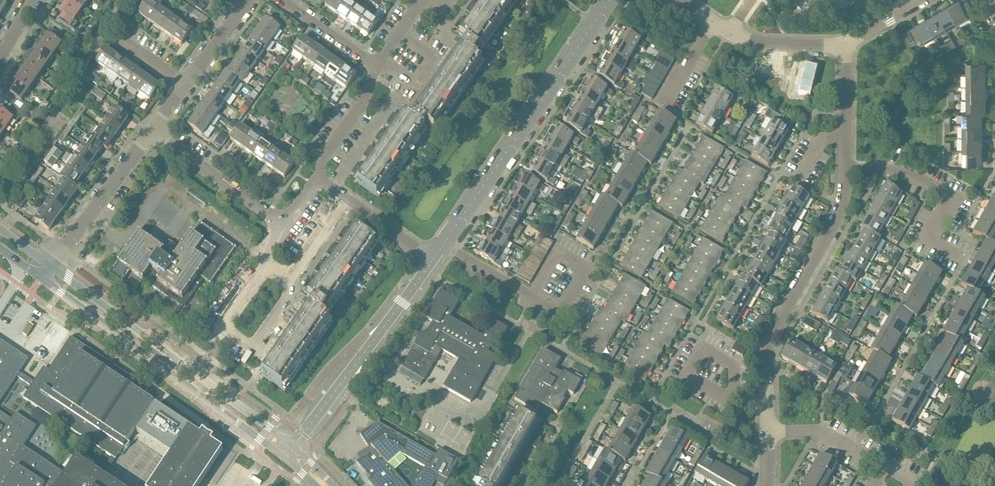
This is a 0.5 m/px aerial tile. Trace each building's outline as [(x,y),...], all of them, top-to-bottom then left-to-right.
[(63,14),(59,20),(62,21),(74,30),(78,24),(75,22),(83,11),(67,0),(61,0),(65,3),(59,11),(63,14)] [(83,11),(90,0),(67,0),(83,11)] [(160,7),(150,0),(149,0),(139,14),(150,22),(160,7)] [(325,6),(336,14),(346,0),(329,0),(325,6)] [(336,14),(347,21),(357,7),(348,0),(346,0),(336,14)] [(378,197),(378,196),(424,130),(425,131),(425,130),(425,129),(428,125),(437,131),(484,64),(475,58),(480,52),(481,51),(480,51),(516,0),(489,0),(462,38),(462,37),(461,38),(462,39),(458,45),(461,47),(415,113),(414,115),(410,112),(407,117),(406,116),(406,117),(359,183),(358,184),(378,197)] [(960,0),(956,0),(947,5),(957,22),(969,16),(960,0)] [(103,8),(106,11),(112,3),(108,1),(103,8)] [(478,5),(473,1),(470,6),(475,10),(478,5)] [(957,22),(947,5),(936,11),(946,29),(957,22)] [(471,15),(475,10),(470,6),(466,11),(471,15)] [(160,29),(171,15),(160,7),(150,22),(160,29)] [(357,7),(347,21),(358,29),(368,14),(357,7)] [(98,14),(102,17),(106,11),(103,8),(98,14)] [(946,29),(936,11),(925,17),(935,35),(946,29)] [(368,14),(358,29),(368,36),(379,22),(368,14)] [(171,37),(181,22),(171,15),(160,29),(171,37)] [(198,20),(197,21),(204,25),(208,19),(203,16),(202,15),(198,20)] [(461,17),(458,22),(464,26),(467,21),(461,17)] [(935,35),(925,17),(914,24),(915,25),(922,38),(924,41),(935,35)] [(92,19),(89,23),(94,27),(97,22),(92,19)] [(258,30),(273,40),(280,29),(266,19),(258,30)] [(273,24),(280,29),(282,26),(276,21),(273,24)] [(181,22),(171,37),(182,45),(192,30),(181,22)] [(460,32),(464,26),(458,22),(454,28),(460,32)] [(915,25),(903,32),(910,44),(922,38),(915,25)] [(39,46),(54,57),(62,45),(65,47),(69,41),(51,28),(47,34),(43,31),(41,34),(45,37),(39,46)] [(251,41),(265,51),(273,40),(258,30),(251,41)] [(964,35),(967,39),(974,35),(971,30),(964,35)] [(615,41),(635,53),(638,47),(644,50),(647,45),(626,32),(624,35),(620,33),(615,41)] [(967,39),(964,35),(957,39),(959,44),(967,39)] [(304,60),(314,45),(303,37),(293,52),(304,60)] [(243,51),(258,62),(265,51),(251,41),(243,51)] [(635,53),(615,41),(610,50),(614,53),(613,55),(634,67),(637,62),(631,59),(635,53)] [(949,43),(943,46),(942,47),(945,52),(952,48),(949,43)] [(314,67),(325,53),(314,45),(304,60),(314,67)] [(54,57),(39,46),(33,53),(29,51),(27,54),(46,68),(54,57)] [(935,51),(937,56),(945,52),(942,47),(935,51)] [(663,48),(654,64),(668,72),(672,65),(661,59),(664,54),(667,50),(663,48)] [(107,49),(96,63),(107,71),(118,57),(107,49)] [(236,62),(250,72),(258,62),(243,51),(236,62)] [(325,75),(335,60),(325,53),(314,67),(325,75)] [(46,68),(27,54),(24,57),(28,60),(22,69),(38,80),(46,68)] [(674,60),(664,54),(661,59),(672,65),(674,60)] [(634,67),(613,55),(611,58),(607,55),(602,64),(622,75),(625,69),(631,73),(634,67)] [(935,60),(934,58),(933,56),(926,60),(928,64),(935,60)] [(118,79),(128,64),(118,57),(107,71),(118,79)] [(336,82),(346,68),(335,60),(325,75),(336,82)] [(965,73),(985,73),(985,60),(965,60),(965,73)] [(250,72),(236,62),(228,73),(242,83),(250,72)] [(129,86),(139,72),(128,64),(118,79),(129,86)] [(622,75),(602,64),(597,72),(602,75),(600,78),(621,90),(624,85),(618,82),(622,75)] [(653,73),(664,79),(668,72),(654,64),(647,75),(651,77),(653,73)] [(347,90),(357,75),(346,68),(336,82),(347,90)] [(38,80),(22,69),(17,76),(13,73),(10,77),(30,91),(38,80)] [(58,77),(62,79),(67,72),(63,69),(58,77)] [(139,94),(149,79),(139,72),(129,86),(139,94)] [(242,83),(228,73),(226,72),(219,83),(233,93),(240,82),(242,84),(242,83)] [(653,73),(651,77),(650,78),(661,84),(664,79),(653,73)] [(985,73),(965,73),(965,86),(985,86),(985,73)] [(650,78),(651,77),(647,75),(642,85),(645,87),(647,83),(658,89),(661,84),(650,78)] [(12,104),(24,112),(28,106),(22,102),(30,91),(10,77),(8,80),(12,83),(6,91),(16,99),(12,104)] [(62,79),(58,77),(54,83),(57,86),(62,79)] [(149,79),(139,94),(150,101),(160,87),(149,79)] [(581,90),(601,101),(605,95),(611,98),(614,93),(592,81),(591,84),(586,81),(581,90)] [(233,93),(219,83),(211,93),(226,103),(233,93)] [(644,88),(655,95),(658,89),(647,83),(645,87),(644,88)] [(985,86),(965,86),(965,99),(985,99),(985,86)] [(106,95),(96,88),(92,94),(102,101),(106,95)] [(641,94),(652,100),(655,95),(644,88),(641,94)] [(726,88),(723,93),(717,90),(711,99),(728,108),(736,94),(726,88)] [(601,101),(581,90),(576,98),(581,101),(579,104),(600,116),(604,111),(598,107),(601,101)] [(46,102),(47,101),(51,95),(47,92),(42,99),(46,102)] [(226,103),(211,93),(203,104),(218,114),(226,103)] [(90,97),(87,100),(92,103),(96,98),(91,95),(90,97)] [(640,99),(633,95),(630,99),(634,101),(638,103),(640,99)] [(706,107),(723,117),(728,108),(711,99),(706,107)] [(985,99),(965,99),(965,111),(981,111),(981,112),(985,112),(985,99)] [(630,108),(634,110),(638,103),(634,101),(630,108)] [(600,116),(579,104),(578,106),(573,103),(568,112),(588,124),(592,117),(598,121),(600,116)] [(24,112),(12,104),(9,109),(21,117),(24,112)] [(218,114),(203,104),(196,115),(211,125),(218,114)] [(637,114),(641,117),(646,109),(641,106),(637,114)] [(87,109),(83,107),(78,114),(81,116),(87,109)] [(701,116),(718,126),(723,117),(706,107),(701,116)] [(892,107),(887,116),(896,121),(901,112),(892,107)] [(106,119),(121,129),(129,119),(114,108),(106,119)] [(9,109),(6,114),(0,110),(0,128),(6,132),(14,120),(17,123),(21,117),(9,109)] [(766,119),(762,127),(767,130),(783,140),(789,131),(779,125),(783,118),(769,110),(765,118),(766,119)] [(965,111),(961,111),(961,124),(981,124),(981,112),(981,111),(965,111)] [(588,124),(568,112),(563,121),(568,123),(566,126),(588,139),(591,133),(585,130),(588,124)] [(652,123),(670,133),(677,122),(659,112),(652,123)] [(399,117),(394,113),(390,118),(396,122),(399,117)] [(81,116),(78,114),(73,121),(77,123),(81,116)] [(633,121),(637,124),(641,117),(637,114),(633,121)] [(211,125),(196,115),(188,126),(203,136),(211,125)] [(718,126),(701,116),(696,126),(713,135),(718,126)] [(392,127),(396,122),(390,118),(387,123),(392,127)] [(121,129),(106,119),(99,129),(114,139),(121,129)] [(619,127),(623,129),(628,122),(623,119),(619,127)] [(670,133),(652,123),(646,134),(664,144),(670,133)] [(981,124),(961,124),(961,137),(981,137),(981,124)] [(241,125),(231,140),(242,147),(252,133),(241,125)] [(63,134),(67,137),(72,129),(68,127),(63,134)] [(623,129),(619,127),(615,133),(620,136),(623,129)] [(552,129),(548,137),(567,149),(569,146),(571,143),(577,146),(580,141),(559,128),(557,131),(552,129)] [(624,136),(629,139),(633,131),(628,128),(624,136)] [(114,139),(99,129),(93,138),(90,136),(89,137),(90,138),(90,137),(92,139),(93,140),(103,147),(104,147),(107,149),(114,139)] [(388,134),(382,130),(379,135),(384,139),(388,134)] [(762,139),(778,149),(783,140),(767,130),(762,139)] [(252,133),(242,147),(252,155),(263,140),(252,133)] [(58,141),(62,144),(67,137),(63,134),(58,141)] [(222,134),(216,142),(222,147),(228,138),(222,134)] [(664,144),(646,134),(640,145),(657,155),(664,144)] [(380,144),(384,139),(379,135),(375,140),(380,144)] [(263,140),(252,155),(263,162),(273,148),(276,144),(266,136),(263,140)] [(620,143),(625,146),(629,139),(624,136),(620,143)] [(697,145),(719,158),(724,149),(702,136),(700,140),(701,140),(698,145),(697,145)] [(93,140),(92,139),(90,137),(90,138),(89,137),(81,147),(92,155),(96,158),(103,147),(93,140)] [(567,149),(548,137),(543,146),(547,148),(546,151),(567,164),(570,159),(564,155),(567,149)] [(981,137),(961,137),(961,149),(981,149),(981,137)] [(757,148),(773,158),(778,149),(762,139),(757,148)] [(601,150),(606,152),(610,145),(605,142),(601,150)] [(10,152),(14,155),(19,148),(15,145),(10,152)] [(657,155),(640,145),(634,155),(633,156),(648,164),(647,164),(651,166),(657,155)] [(691,154),(714,167),(719,158),(697,145),(695,148),(696,149),(693,154),(692,154),(691,154)] [(376,150),(370,146),(367,151),(372,155),(376,150)] [(49,155),(53,157),(58,150),(54,147),(49,155)] [(96,158),(92,155),(81,147),(74,157),(89,168),(96,158)] [(274,170),(284,155),(273,148),(263,162),(274,170)] [(608,156),(613,159),(617,151),(612,148),(608,156)] [(773,158),(757,148),(751,157),(768,167),(773,158)] [(961,162),(981,162),(981,149),(961,149),(961,162)] [(606,152),(601,150),(597,157),(602,159),(606,152)] [(369,160),(372,155),(367,151),(363,157),(369,160)] [(535,160),(555,171),(558,165),(564,169),(567,164),(546,151),(544,154),(539,151),(535,160)] [(6,159),(9,161),(14,155),(10,152),(6,159)] [(624,165),(641,175),(647,164),(648,164),(633,156),(634,155),(630,153),(624,165)] [(686,163),(709,176),(714,167),(691,154),(690,157),(691,158),(688,163),(687,162),(686,163)] [(53,157),(49,155),(44,161),(48,164),(53,157)] [(284,155),(274,170),(284,177),(295,163),(284,155)] [(604,163),(609,166),(613,159),(608,156),(604,163)] [(89,168),(74,157),(67,167),(82,178),(89,168)] [(555,171),(535,160),(530,168),(534,171),(533,174),(554,186),(557,181),(551,178),(555,171)] [(740,170),(762,183),(764,180),(763,179),(766,174),(767,175),(768,174),(745,161),(740,170)] [(359,163),(355,168),(361,172),(364,167),(359,163)] [(709,176),(686,163),(685,166),(686,167),(683,172),(682,172),(700,183),(704,185),(709,176)] [(641,175),(624,165),(617,176),(635,186),(641,175)] [(82,178),(67,167),(60,178),(63,180),(64,181),(64,180),(75,188),(75,187),(82,178)] [(35,175),(39,177),(44,170),(40,168),(35,175)] [(357,177),(361,172),(355,168),(351,173),(352,173),(357,177)] [(591,177),(593,173),(585,169),(583,173),(588,175),(591,177)] [(695,192),(700,183),(682,172),(683,172),(678,169),(676,173),(677,173),(674,179),(673,178),(673,179),(695,192)] [(595,178),(600,181),(604,173),(600,170),(595,178)] [(762,183),(740,170),(735,179),(757,192),(759,189),(758,188),(761,183),(762,183)] [(581,177),(579,180),(584,182),(584,181),(585,180),(588,182),(591,177),(588,175),(583,173),(581,177)] [(39,177),(35,175),(30,182),(34,184),(39,177)] [(514,185),(534,197),(537,191),(544,194),(547,189),(525,176),(523,179),(519,177),(514,185)] [(635,186),(617,176),(611,187),(629,197),(635,186)] [(591,185),(596,188),(600,181),(595,178),(591,185)] [(668,187),(690,200),(695,192),(673,179),(671,182),(672,182),(669,188),(668,187)] [(757,192),(735,179),(730,188),(752,201),(754,198),(753,197),(756,192),(757,192)] [(56,190),(71,200),(78,189),(75,187),(75,188),(64,180),(64,181),(63,180),(56,190)] [(534,197),(514,185),(509,194),(514,196),(512,199),(534,211),(536,206),(530,203),(534,197)] [(880,196),(896,205),(903,194),(886,185),(880,196)] [(629,197),(611,187),(605,197),(602,195),(601,196),(602,196),(605,198),(619,206),(622,208),(629,197)] [(663,196),(685,209),(690,200),(668,187),(666,190),(667,191),(664,196),(663,196)] [(21,195),(25,197),(29,190),(26,188),(21,195)] [(730,188),(725,196),(724,196),(742,207),(747,210),(749,207),(748,206),(751,200),(752,201),(730,188)] [(783,198),(803,209),(810,198),(792,188),(788,195),(786,193),(783,198)] [(71,200),(56,190),(49,200),(64,210),(71,200)] [(569,198),(573,200),(577,194),(573,191),(569,198)] [(579,198),(584,201),(588,193),(584,191),(579,198)] [(716,203),(738,216),(740,213),(739,213),(742,207),(724,196),(725,196),(721,194),(716,203)] [(25,197),(21,195),(13,205),(20,210),(27,199),(25,197)] [(780,195),(777,200),(781,202),(783,203),(780,210),(799,221),(800,220),(798,219),(803,209),(783,198),(780,195)] [(602,196),(601,196),(595,207),(612,217),(619,206),(605,198),(602,196)] [(685,209),(663,196),(661,199),(662,200),(659,205),(658,205),(657,206),(680,218),(685,209)] [(896,205),(880,196),(874,206),(890,216),(896,205)] [(573,200),(569,198),(565,205),(569,208),(573,200)] [(576,205),(580,208),(584,201),(579,198),(576,205)] [(534,211),(512,199),(511,202),(506,199),(501,207),(521,219),(524,213),(531,216),(534,211)] [(64,210),(49,200),(42,210),(57,220),(64,210)] [(992,200),(986,211),(994,216),(994,202),(992,200)] [(920,205),(915,202),(909,213),(914,216),(920,205)] [(738,216),(716,203),(711,212),(733,225),(735,222),(734,222),(737,216),(738,217),(738,216)] [(890,216),(874,206),(867,217),(884,227),(890,216)] [(521,219),(501,207),(496,216),(501,219),(499,222),(521,234),(524,229),(517,225),(521,219)] [(612,217),(595,207),(589,218),(606,228),(612,217)] [(57,220),(42,210),(35,220),(49,231),(57,220)] [(799,221),(780,210),(776,216),(773,215),(771,219),(791,231),(796,221),(799,222),(799,221)] [(645,220),(668,233),(673,224),(650,211),(648,215),(649,215),(646,220),(645,220)] [(986,211),(980,222),(994,231),(994,216),(986,211)] [(567,220),(571,223),(576,215),(571,212),(567,220)] [(733,225),(711,212),(706,221),(728,234),(730,231),(729,230),(732,225),(733,225)] [(914,216),(909,213),(905,219),(910,222),(914,216)] [(554,223),(559,226),(563,219),(558,216),(554,223)] [(884,227),(867,217),(861,228),(864,230),(878,238),(878,237),(884,227)] [(606,228),(589,218),(582,229),(600,239),(606,228)] [(791,231),(771,219),(771,220),(770,221),(768,224),(771,225),(767,232),(787,243),(790,245),(790,244),(785,241),(791,231)] [(571,223),(567,220),(563,227),(568,230),(571,223)] [(640,229),(663,242),(668,233),(645,220),(643,223),(644,224),(641,229),(640,229)] [(728,234),(706,221),(700,230),(723,243),(725,240),(724,239),(727,234),(728,234)] [(111,274),(110,274),(110,276),(111,276),(134,291),(134,292),(135,292),(135,291),(151,268),(161,276),(153,287),(160,292),(184,309),(204,280),(210,284),(211,284),(211,283),(235,249),(236,249),(236,247),(235,247),(201,224),(201,222),(199,223),(199,224),(181,250),(169,242),(163,250),(141,234),(141,233),(139,233),(139,234),(111,274)] [(521,234),(499,222),(498,225),(493,222),(488,230),(508,242),(512,236),(518,239),(521,234)] [(991,243),(994,235),(994,231),(980,222),(973,234),(986,241),(986,240),(990,243),(991,242),(991,243)] [(555,233),(556,230),(559,226),(554,223),(550,230),(555,233)] [(345,228),(342,233),(347,237),(351,232),(345,228)] [(897,234),(902,237),(906,231),(901,228),(897,234)] [(582,229),(576,240),(594,250),(600,239),(582,229)] [(635,238),(658,251),(663,242),(640,229),(638,232),(639,233),(636,238),(635,238)] [(358,230),(357,231),(358,232),(311,298),(310,298),(311,299),(306,305),(312,309),(311,310),(312,310),(265,376),(264,377),(285,392),(333,324),(324,317),(328,311),(329,312),(329,311),(376,244),(376,245),(377,244),(358,230)] [(486,244),(508,257),(511,252),(504,248),(508,242),(488,230),(483,239),(488,241),(486,244)] [(858,241),(875,250),(881,239),(878,237),(878,238),(864,230),(858,241)] [(809,237),(800,231),(798,235),(807,240),(809,237)] [(787,243),(767,232),(769,234),(766,240),(763,239),(761,243),(781,254),(786,245),(789,246),(790,245),(787,243)] [(344,242),(347,237),(342,233),(338,238),(344,242)] [(902,237),(897,234),(893,241),(898,244),(902,237)] [(553,243),(550,241),(539,235),(535,242),(539,244),(540,242),(550,248),(553,243)] [(630,247),(653,260),(658,251),(635,238),(633,241),(634,242),(631,247),(630,246),(630,247)] [(697,248),(720,261),(722,258),(721,257),(724,252),(725,252),(725,251),(703,238),(697,248)] [(759,246),(761,243),(757,241),(755,239),(752,244),(758,248),(759,246)] [(986,241),(980,252),(994,260),(994,245),(991,243),(991,242),(990,243),(986,240),(986,241)] [(875,250),(858,241),(852,251),(869,261),(875,250)] [(537,247),(539,244),(535,242),(528,254),(532,256),(533,255),(543,261),(547,253),(537,247)] [(540,242),(539,244),(537,247),(547,253),(550,248),(540,242)] [(757,255),(777,267),(777,266),(775,265),(781,254),(761,243),(759,246),(758,248),(761,249),(757,255)] [(339,248),(334,244),(330,249),(336,253),(339,248)] [(508,257),(486,244),(485,247),(480,244),(475,253),(495,265),(499,258),(505,262),(508,257)] [(625,256),(648,269),(653,260),(630,247),(628,250),(629,251),(626,256),(625,255),(625,256)] [(692,257),(715,269),(717,266),(716,266),(719,260),(720,261),(697,248),(692,257)] [(332,258),(336,253),(330,249),(326,254),(332,258)] [(869,261),(852,251),(846,262),(862,272),(869,261)] [(980,252),(974,262),(991,272),(994,266),(994,260),(980,252)] [(87,253),(84,257),(94,264),(97,260),(87,253)] [(891,260),(896,262),(900,256),(895,253),(891,260)] [(528,262),(539,268),(543,261),(533,255),(532,256),(528,254),(522,265),(526,267),(528,262)] [(746,260),(744,263),(748,265),(768,276),(774,267),(776,268),(777,267),(757,255),(753,263),(751,261),(748,260),(746,260)] [(648,269),(625,256),(623,259),(624,259),(621,265),(620,264),(620,265),(642,278),(648,269)] [(687,265),(710,278),(712,275),(711,275),(714,269),(715,270),(715,269),(692,257),(687,265)] [(900,264),(905,267),(909,260),(904,257),(900,264)] [(896,262),(891,260),(887,266),(892,269),(896,262)] [(322,261),(318,266),(324,270),(327,265),(322,261)] [(528,262),(526,267),(525,268),(536,274),(539,268),(528,262)] [(846,262),(840,273),(853,281),(856,283),(862,272),(846,262)] [(991,272),(974,262),(968,273),(985,283),(991,272)] [(896,272),(900,274),(905,267),(900,264),(896,272)] [(942,274),(925,264),(918,275),(936,285),(942,274)] [(519,278),(522,273),(525,268),(526,267),(522,265),(516,276),(519,278)] [(682,274),(705,287),(706,284),(709,278),(710,279),(710,278),(687,265),(682,274)] [(768,276),(748,265),(745,270),(748,272),(744,277),(742,276),(764,289),(765,288),(762,287),(768,276)] [(320,275),(324,270),(318,266),(315,271),(320,275)] [(466,270),(469,281),(475,280),(474,274),(472,268),(466,270)] [(536,274),(525,268),(522,273),(533,279),(536,274)] [(830,282),(847,291),(853,281),(840,273),(836,271),(830,282)] [(474,274),(475,280),(477,286),(483,284),(482,279),(480,272),(474,274)] [(533,279),(522,273),(519,278),(530,284),(533,279)] [(985,283),(968,273),(961,285),(968,289),(978,295),(979,294),(985,283)] [(641,296),(646,287),(624,274),(622,278),(619,284),(618,283),(641,296)] [(677,283),(700,296),(701,293),(700,292),(704,287),(704,288),(705,287),(682,274),(677,283)] [(879,281),(884,284),(888,278),(883,275),(879,281)] [(936,285),(918,275),(912,286),(930,296),(936,285)] [(764,289),(742,276),(738,283),(735,281),(733,285),(753,297),(758,287),(764,290),(764,289)] [(482,279),(483,284),(485,290),(491,289),(490,283),(488,277),(482,279)] [(315,281),(310,278),(306,283),(312,286),(315,281)] [(887,286),(892,289),(896,282),(891,279),(887,286)] [(875,288),(880,291),(884,284),(879,281),(875,288)] [(490,283),(491,289),(493,295),(499,293),(498,288),(496,282),(490,283)] [(847,291),(830,282),(824,292),(841,302),(847,291)] [(308,291),(312,286),(306,283),(303,288),(308,291)] [(613,292),(636,305),(641,296),(618,283),(616,287),(617,287),(614,292),(613,292)] [(700,296),(677,283),(672,292),(694,305),(696,302),(695,301),(698,296),(699,296),(700,296)] [(729,284),(727,288),(730,290),(733,292),(729,298),(749,309),(750,309),(747,307),(753,297),(733,285),(733,286),(729,284)] [(498,288),(499,293),(501,300),(507,298),(504,286),(498,288)] [(883,293),(888,296),(892,289),(887,286),(883,293)] [(930,296),(912,286),(906,297),(923,306),(930,296)] [(962,300),(979,310),(986,298),(979,294),(978,295),(968,289),(962,300)] [(403,368),(400,374),(421,385),(424,380),(425,381),(425,380),(424,380),(434,363),(434,364),(435,363),(434,363),(436,359),(437,359),(442,350),(446,353),(458,360),(459,360),(453,372),(444,387),(471,403),(481,384),(497,357),(488,353),(495,341),(500,343),(508,329),(493,321),(483,337),(450,318),(460,302),(441,291),(425,318),(433,322),(426,335),(422,332),(414,346),(415,346),(412,351),(411,352),(412,352),(403,368),(402,367),(402,368),(403,368)] [(608,301),(631,314),(636,305),(613,292),(611,295),(612,296),(609,301),(608,301)] [(841,302),(824,292),(818,303),(834,313),(841,302)] [(863,301),(868,304),(872,297),(867,295),(863,301)] [(923,306),(906,297),(900,307),(899,308),(913,316),(916,318),(923,306)] [(720,308),(740,319),(746,309),(748,311),(749,309),(729,298),(725,305),(723,303),(721,305),(720,308)] [(668,299),(668,300),(662,309),(685,322),(687,319),(686,318),(689,313),(690,313),(668,299)] [(871,307),(876,309),(880,302),(875,299),(871,307)] [(979,310),(962,300),(956,311),(973,321),(979,310)] [(631,314),(608,301),(606,304),(607,305),(604,310),(604,311),(622,321),(625,323),(631,314)] [(868,304),(863,301),(859,308),(864,311),(868,304)] [(834,313),(818,303),(811,314),(828,324),(834,313)] [(889,317),(907,327),(913,316),(899,308),(900,307),(899,308),(896,306),(889,317)] [(867,314),(872,316),(876,309),(871,307),(867,314)] [(617,330),(622,321),(604,311),(604,310),(600,308),(598,311),(599,312),(596,317),(595,316),(594,317),(617,330)] [(740,319),(720,308),(718,312),(720,314),(716,320),(736,332),(737,331),(734,329),(740,319)] [(657,317),(680,330),(682,328),(681,327),(684,322),(685,322),(662,309),(657,317)] [(949,322),(967,331),(973,321),(956,311),(949,322)] [(806,316),(801,324),(813,331),(818,323),(806,316)] [(851,322),(856,325),(859,319),(855,316),(851,322)] [(589,326),(612,339),(617,330),(594,317),(593,320),(594,321),(591,326),(590,325),(589,326)] [(652,326),(675,339),(677,336),(676,336),(679,330),(680,331),(680,330),(657,317),(652,326)] [(907,327),(889,317),(883,328),(901,338),(907,327)] [(858,328),(863,331),(867,324),(862,321),(858,328)] [(856,325),(851,322),(847,329),(852,332),(856,325)] [(967,331),(949,322),(943,333),(946,335),(960,342),(967,331)] [(29,324),(22,334),(27,337),(34,327),(29,324)] [(584,335),(607,348),(612,339),(589,326),(588,329),(589,330),(586,335),(585,334),(584,335)] [(675,339),(652,326),(647,335),(665,346),(669,349),(671,345),(670,345),(674,339),(674,340),(675,339)] [(863,331),(858,328),(854,336),(859,338),(863,331)] [(901,338),(883,328),(877,339),(894,349),(901,338)] [(834,332),(829,340),(835,343),(840,335),(836,333),(834,332)] [(981,340),(986,342),(990,335),(985,332),(981,340)] [(639,342),(661,355),(663,352),(662,351),(665,346),(647,335),(644,333),(639,342)] [(54,350),(62,338),(58,334),(49,347),(54,350)] [(579,344),(602,357),(607,348),(584,335),(583,338),(584,338),(580,344),(580,343),(579,344)] [(840,335),(835,343),(839,345),(843,337),(840,335)] [(940,346),(957,356),(964,345),(960,342),(946,335),(940,346)] [(20,373),(17,377),(19,378),(30,385),(30,387),(30,388),(28,391),(23,398),(62,423),(112,457),(116,459),(153,404),(154,402),(149,399),(144,395),(145,394),(148,389),(111,364),(106,360),(85,346),(81,344),(71,337),(63,349),(49,370),(47,374),(42,370),(35,381),(33,381),(20,373)] [(894,349),(877,339),(870,350),(871,350),(874,352),(888,360),(894,349)] [(17,377),(20,373),(28,359),(0,340),(0,402),(17,377)] [(986,342),(981,340),(977,347),(981,350),(986,342)] [(793,365),(804,347),(792,341),(782,358),(793,365)] [(633,351),(656,364),(658,361),(657,360),(660,355),(661,355),(639,342),(633,351)] [(737,342),(732,351),(743,357),(747,348),(737,342)] [(849,353),(854,355),(858,348),(853,345),(849,353)] [(957,356),(940,346),(934,357),(951,367),(957,356)] [(804,371),(815,354),(804,347),(793,365),(804,371)] [(536,412),(541,404),(557,413),(565,400),(563,399),(568,391),(574,395),(581,382),(564,372),(562,376),(554,372),(561,360),(544,350),(515,399),(536,412)] [(871,350),(870,350),(874,352),(868,363),(885,373),(892,362),(888,360),(874,352),(871,350)] [(656,364),(633,351),(632,354),(626,351),(623,357),(628,360),(651,373),(653,370),(652,369),(655,364),(656,364)] [(845,360),(850,362),(854,355),(849,353),(845,360)] [(815,378),(826,360),(815,354),(804,371),(815,378)] [(951,367),(934,357),(927,368),(945,378),(951,367)] [(971,364),(976,366),(980,359),(975,357),(971,364)] [(623,369),(646,382),(647,378),(646,378),(650,373),(651,373),(628,360),(623,369)] [(826,360),(815,378),(827,384),(837,366),(826,360)] [(885,373),(868,363),(861,374),(879,384),(885,373)] [(976,366),(971,364),(967,371),(972,374),(976,366)] [(837,374),(841,377),(846,370),(841,367),(837,374)] [(927,368),(921,379),(935,387),(938,389),(945,378),(927,368)] [(832,382),(837,384),(841,377),(837,374),(832,382)] [(879,384),(861,374),(855,385),(872,395),(879,384)] [(911,388),(929,398),(935,387),(921,379),(918,377),(911,388)] [(959,386),(964,388),(968,381),(963,379),(959,386)] [(849,396),(866,406),(872,395),(855,385),(849,396)] [(964,388),(959,386),(955,394),(959,396),(964,388)] [(929,398),(911,388),(905,399),(922,409),(929,398)] [(922,409),(905,399),(899,410),(916,420),(922,409)] [(943,406),(947,409),(952,402),(947,399),(943,406)] [(610,409),(615,412),(619,405),(614,402),(610,409)] [(223,451),(222,450),(216,446),(211,443),(214,439),(211,437),(211,438),(209,436),(209,437),(207,436),(207,435),(205,434),(203,432),(201,436),(189,428),(187,427),(183,424),(159,408),(156,406),(137,433),(169,455),(171,455),(150,485),(199,485),(223,451)] [(947,409),(943,406),(939,413),(943,416),(947,409)] [(651,417),(633,408),(627,419),(637,425),(644,429),(651,417)] [(615,412),(610,409),(606,416),(611,419),(615,412)] [(892,421),(909,431),(916,420),(899,410),(892,421)] [(56,469),(27,450),(23,447),(24,446),(36,427),(15,413),(11,420),(0,412),(0,485),(45,485),(56,469)] [(536,424),(537,424),(517,412),(516,413),(517,413),(502,439),(499,438),(473,483),(479,485),(501,485),(536,424)] [(644,429),(637,425),(627,419),(620,430),(638,440),(644,429)] [(930,428),(935,431),(939,423),(934,421),(930,428)] [(369,448),(371,446),(375,451),(360,460),(357,462),(371,479),(368,481),(373,485),(408,485),(394,471),(389,465),(401,454),(426,467),(415,485),(414,485),(432,485),(435,481),(438,475),(448,480),(459,461),(439,450),(436,456),(378,423),(360,434),(369,448)] [(597,431),(602,434),(606,426),(602,424),(597,431)] [(926,435),(931,438),(935,431),(930,428),(926,435)] [(682,451),(689,439),(672,429),(665,441),(682,451)] [(638,440),(620,430),(614,441),(632,451),(638,440)] [(602,434),(597,431),(593,438),(598,441),(602,434)] [(539,444),(542,439),(536,435),(533,440),(539,444)] [(531,446),(536,449),(539,444),(533,440),(531,446)] [(588,440),(585,444),(581,451),(586,454),(592,443),(588,440)] [(614,441),(608,452),(622,460),(621,460),(622,460),(625,462),(632,451),(614,441)] [(682,451),(665,441),(659,452),(676,462),(682,451)] [(598,461),(615,471),(622,460),(621,460),(622,460),(608,452),(605,450),(598,461)] [(694,457),(698,460),(703,453),(698,450),(694,457)] [(577,459),(582,461),(586,454),(581,451),(577,459)] [(676,462),(659,452),(652,463),(670,473),(676,462)] [(813,466),(831,477),(837,465),(820,455),(813,466)] [(104,477),(116,459),(112,457),(100,474),(77,459),(65,475),(56,469),(45,485),(118,485),(104,477)] [(698,460),(694,457),(690,464),(694,467),(698,460)] [(705,457),(695,475),(706,481),(716,463),(705,457)] [(615,471),(598,461),(592,472),(609,482),(615,471)] [(670,473),(652,463),(646,474),(649,476),(650,476),(663,484),(663,483),(664,484),(664,483),(670,473)] [(726,470),(716,463),(706,481),(714,485),(717,485),(726,470)] [(569,473),(574,476),(578,469),(573,466),(569,473)] [(813,466),(807,477),(822,485),(825,485),(831,477),(813,466)] [(737,476),(726,470),(717,485),(732,485),(737,476)] [(592,472),(586,483),(591,485),(607,485),(609,482),(592,472)] [(681,479),(686,482),(690,474),(686,472),(681,479)] [(565,481),(570,483),(574,476),(569,473),(565,481)] [(667,485),(664,483),(664,484),(663,483),(663,484),(650,476),(649,476),(644,485),(667,485)] [(732,485),(747,485),(749,483),(737,476),(732,485)] [(807,477),(802,485),(822,485),(807,477)] [(847,485),(850,485),(854,479),(849,477),(844,484),(847,485)]
